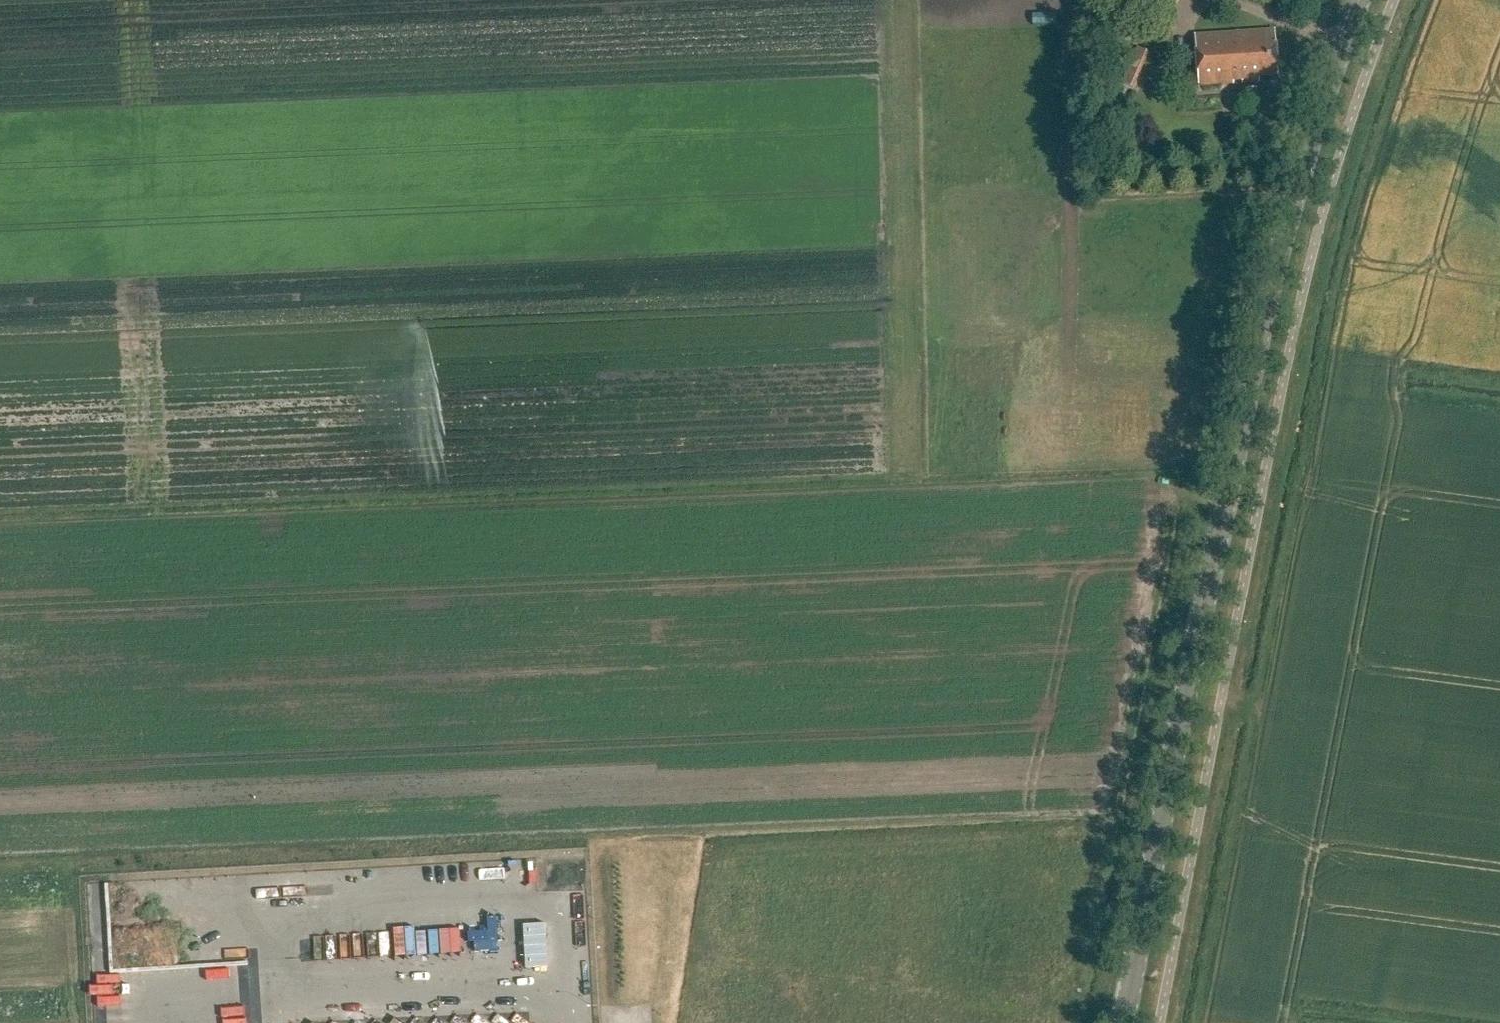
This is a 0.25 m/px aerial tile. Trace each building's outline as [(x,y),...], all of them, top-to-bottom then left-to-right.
[(1273,24),(1195,31),(1200,83),(1262,77),(1261,73),(1277,71),(1273,24)] [(1135,91),(1150,56),(1138,51),(1123,85),(1135,91)] [(1256,87),(1248,87),(1249,98),(1256,97),(1256,87)] [(546,923),(525,923),(526,967),(548,966),(546,923)] [(397,930),(331,934),(333,960),(399,956),(397,930)] [(97,975),(99,1022),(124,1022),(122,974),(97,975)]
